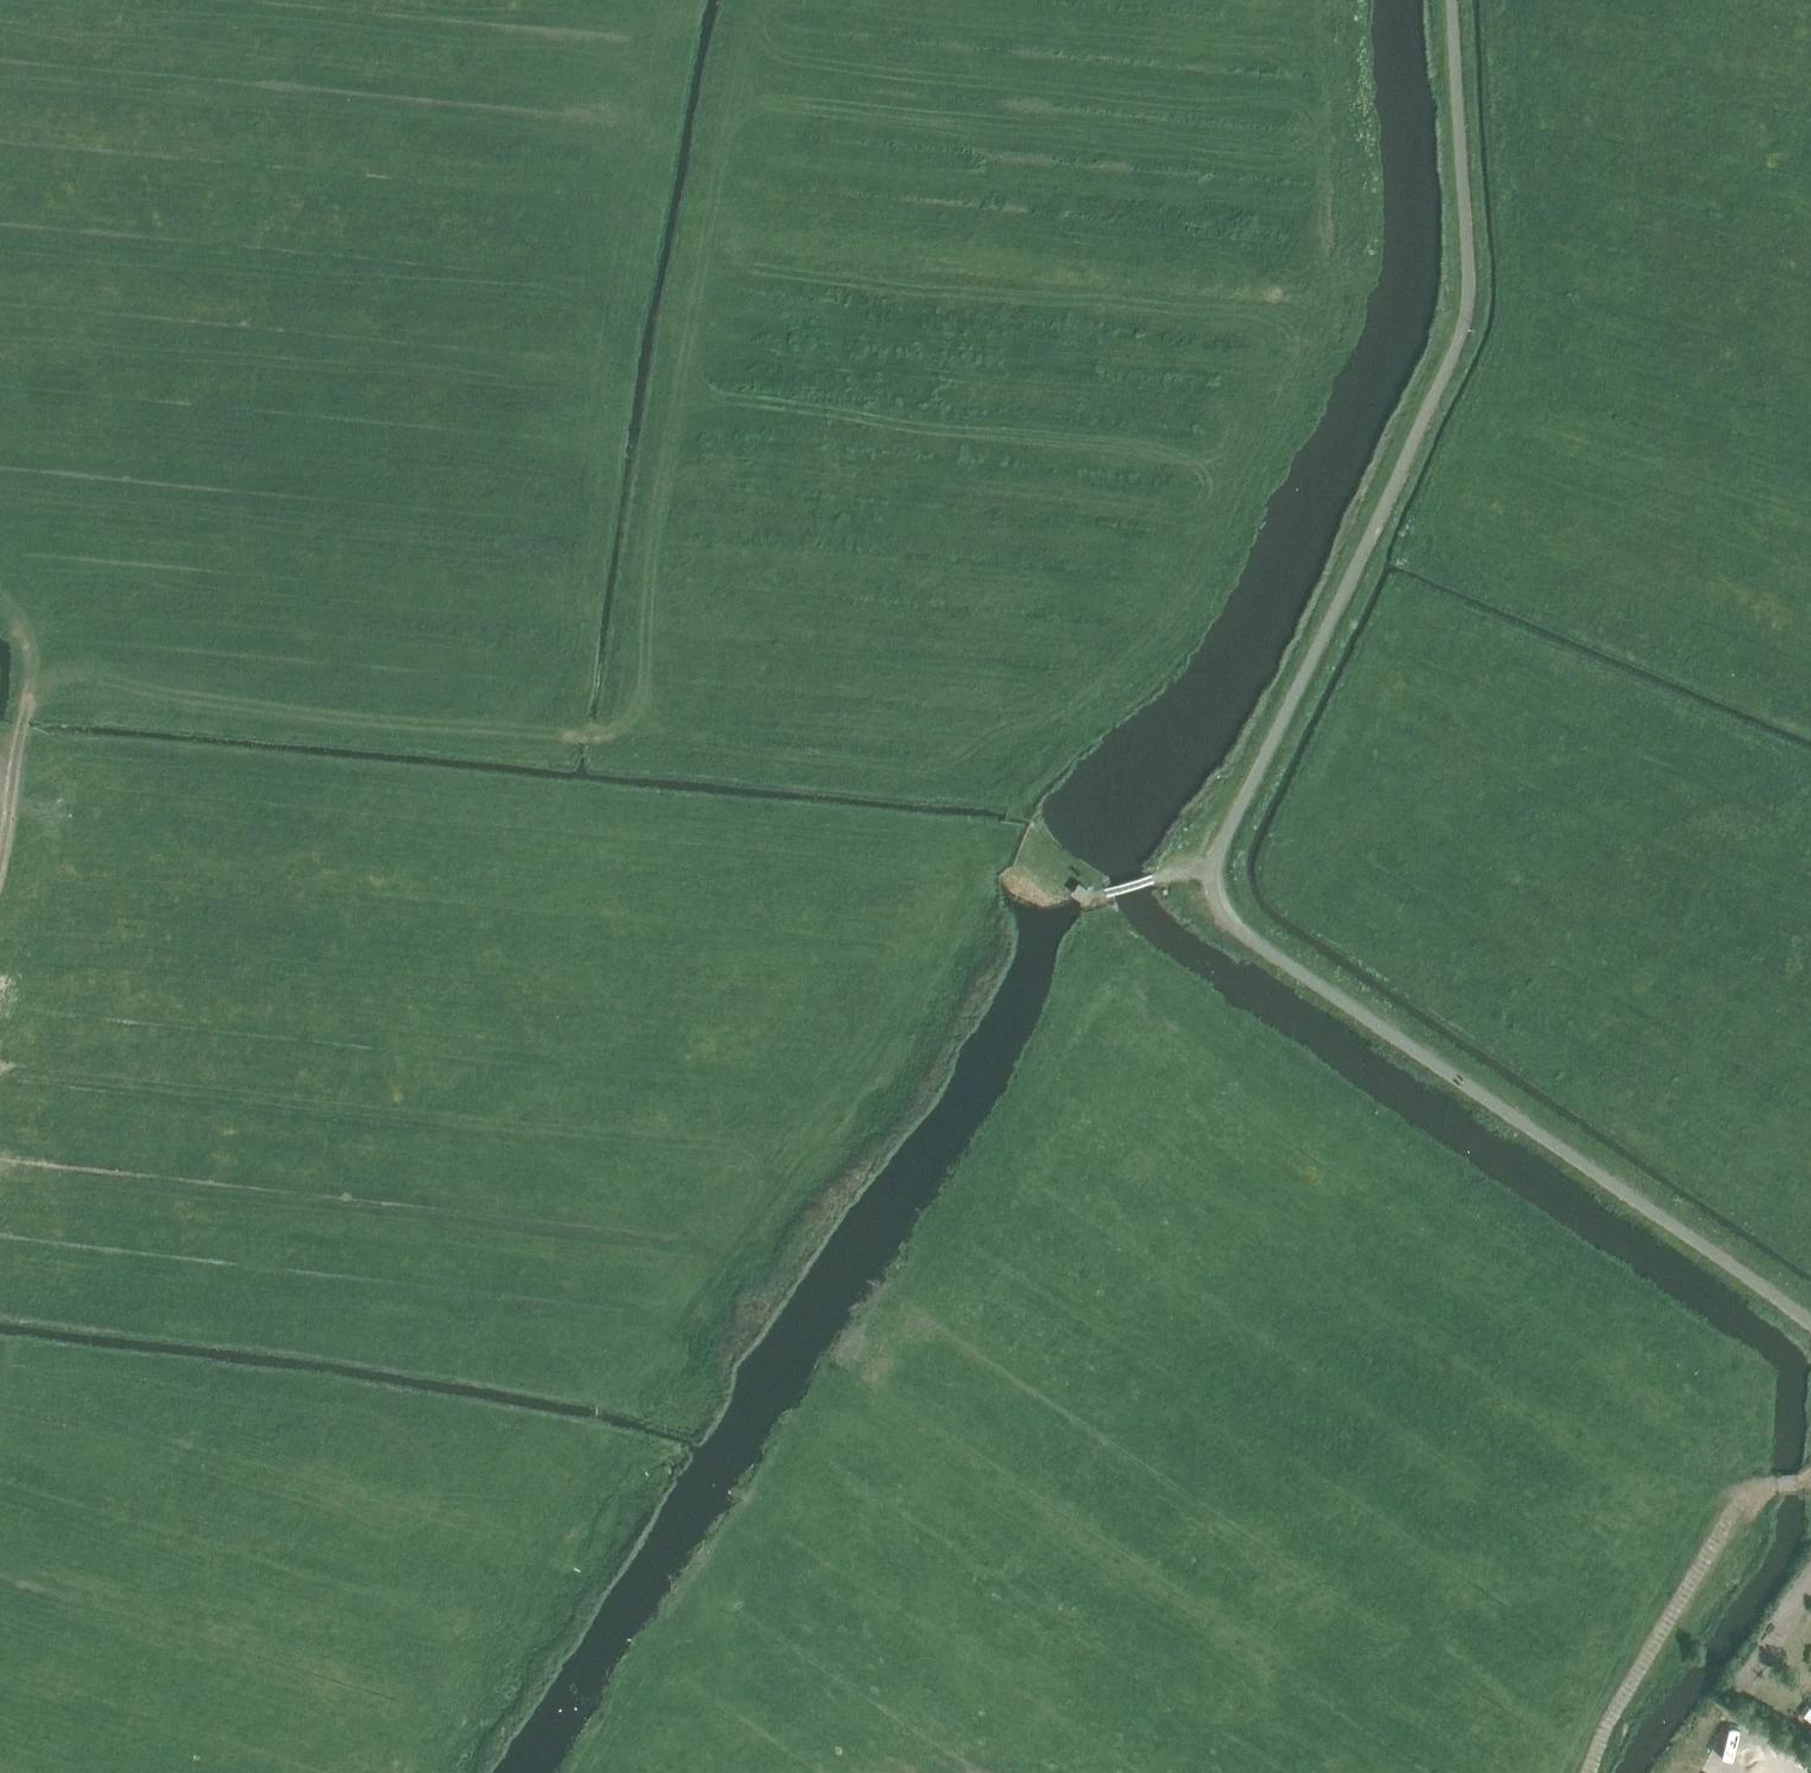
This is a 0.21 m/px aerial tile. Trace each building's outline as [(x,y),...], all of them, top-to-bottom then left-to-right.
[(1094,889),(1080,880),(1070,896),(1083,905),(1094,889)]
